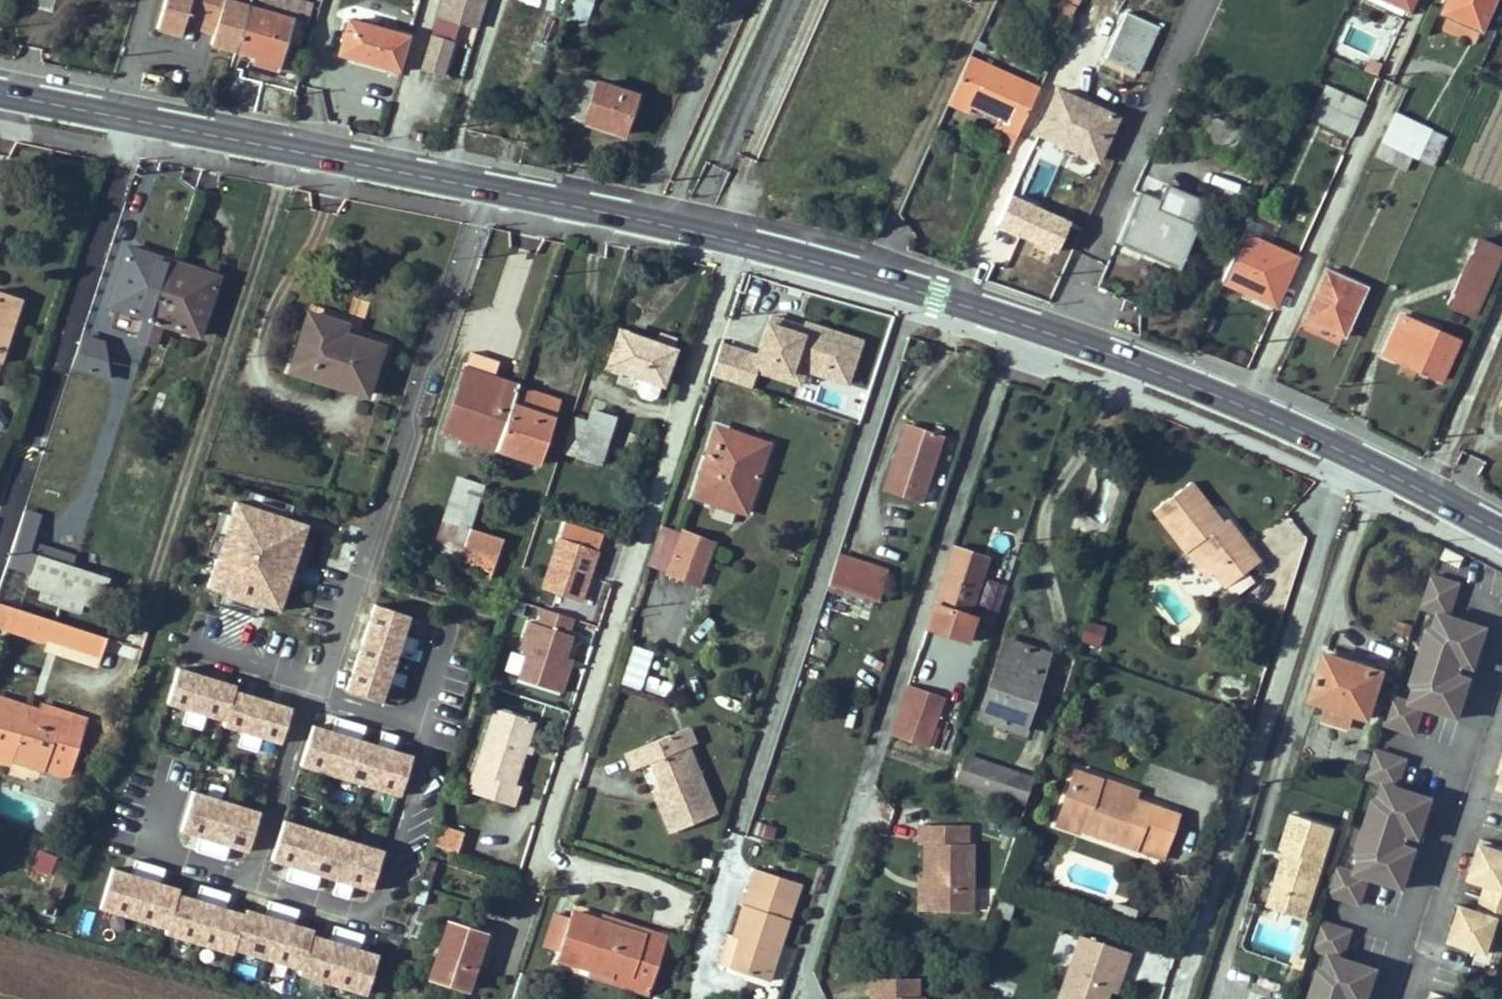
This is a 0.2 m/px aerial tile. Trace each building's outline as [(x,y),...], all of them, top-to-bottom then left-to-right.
[(52,9),(54,0),(36,0),(35,4),(52,9)] [(236,50),(248,6),(250,0),(165,0),(156,29),(185,38),(188,28),(213,35),(211,42),(236,50)] [(439,17),(479,29),(487,0),(444,0),(439,17)] [(583,25),(594,0),(573,0),(565,17),(583,25)] [(1076,4),(1068,0),(1063,0),(1055,19),(1066,24),(1076,4)] [(1411,2),(1408,0),(1387,0),(1408,10),(1411,2)] [(1439,13),(1480,31),(1494,0),(1445,0),(1439,13)] [(293,19),(248,6),(236,50),(280,62),(293,19)] [(1135,71),(1156,26),(1124,11),(1103,56),(1135,71)] [(339,54),(400,71),(410,36),(349,18),(339,54)] [(452,40),(434,35),(423,70),(442,76),(452,40)] [(1037,89),(970,59),(950,99),(972,109),(1004,124),(1001,129),(1016,136),(1037,89)] [(566,114),(586,120),(596,124),(623,132),(635,95),(578,76),(566,114)] [(1319,103),(1312,118),(1351,136),(1366,104),(1326,86),(1319,103)] [(1057,89),(1037,133),(1095,160),(1115,117),(1057,89)] [(969,115),(972,109),(950,99),(947,106),(969,115)] [(1431,128),(1396,112),(1375,157),(1405,171),(1412,155),(1417,157),(1431,128)] [(1213,118),(1200,145),(1252,168),(1261,150),(1237,138),(1240,132),(1213,118)] [(1160,201),(1141,193),(1120,243),(1181,269),(1208,205),(1165,187),(1160,201)] [(1249,295),(1274,306),(1297,257),(1244,232),(1223,277),(1251,290),(1249,295)] [(174,262),(128,248),(110,308),(148,319),(140,346),(149,349),(174,262)] [(216,275),(174,262),(149,349),(158,351),(166,325),(198,335),(216,275)] [(1365,287),(1324,269),(1302,317),(1343,336),(1365,287)] [(1488,287),(1460,275),(1448,304),(1475,316),(1488,287)] [(1223,277),(1221,282),(1249,295),(1251,290),(1223,277)] [(1,366),(21,300),(0,295),(0,365),(1,366)] [(304,314),(284,377),(365,403),(382,348),(342,336),(345,327),(304,314)] [(1459,340),(1404,315),(1386,355),(1442,380),(1459,340)] [(787,333),(789,326),(769,320),(767,327),(787,333)] [(720,348),(710,378),(751,391),(757,374),(759,367),(789,377),(795,362),(849,379),(861,344),(804,325),(803,331),(789,326),(787,333),(767,327),(756,360),(720,348)] [(658,399),(660,392),(663,393),(677,352),(673,351),(655,345),(617,331),(603,371),(641,385),(638,393),(642,399),(651,402),(658,399)] [(677,338),(660,332),(655,345),(673,351),(677,338)] [(470,353),(465,369),(491,378),(496,362),(470,353)] [(759,367),(757,374),(799,388),(804,372),(847,386),(849,379),(795,362),(789,377),(759,367)] [(441,437),(494,455),(517,387),(491,378),(465,369),(441,437)] [(98,413),(94,378),(72,371),(63,403),(98,413)] [(560,402),(517,387),(494,455),(537,470),(560,402)] [(587,423),(577,458),(601,466),(614,420),(590,413),(587,423)] [(577,458),(587,423),(575,420),(565,455),(577,458)] [(906,424),(884,492),(923,505),(946,437),(906,424)] [(715,427),(691,501),(714,508),(734,515),(747,519),(771,445),(715,427)] [(469,529),(483,488),(457,480),(438,538),(446,541),(439,562),(457,568),(469,529)] [(1191,485),(1153,513),(1183,553),(1186,551),(1193,546),(1212,572),(1225,589),(1260,563),(1228,520),(1221,525),(1216,529),(1204,513),(1210,509),(1191,485)] [(238,504),(228,501),(202,587),(211,590),(207,605),(250,618),(254,604),(273,609),(300,523),(281,517),(285,504),(242,491),(238,504)] [(734,515),(714,508),(710,519),(731,526),(734,515)] [(1204,513),(1216,529),(1221,525),(1210,509),(1204,513)] [(33,549),(40,523),(28,519),(13,573),(26,577),(33,549)] [(581,602),(603,536),(564,523),(542,589),(581,602)] [(457,568),(456,570),(488,581),(502,540),(469,529),(457,568)] [(716,545),(683,532),(666,576),(699,589),(716,545)] [(1212,572),(1193,546),(1186,551),(1206,577),(1212,572)] [(967,647),(977,620),(969,618),(989,560),(953,548),(924,632),(967,647)] [(39,582),(35,594),(70,605),(80,573),(82,574),(85,565),(33,549),(26,577),(39,582)] [(1441,560),(1459,569),(1464,558),(1447,549),(1441,560)] [(839,554),(828,587),(877,604),(888,571),(839,554)] [(82,574),(80,573),(70,605),(106,616),(115,584),(82,574)] [(1477,671),(1490,632),(1451,620),(1461,588),(1433,579),(1410,649),(1465,667),(1464,668),(1472,671),(1473,669),(1477,671)] [(402,614),(368,603),(340,688),(378,700),(383,681),(398,686),(401,676),(386,672),(392,653),(407,657),(412,638),(396,633),(402,614)] [(1,611),(0,616),(0,633),(54,649),(52,655),(102,670),(110,644),(64,630),(1,611)] [(560,695),(569,668),(562,666),(564,660),(571,638),(567,636),(572,620),(543,611),(538,627),(529,624),(519,653),(525,655),(517,681),(560,695)] [(1100,646),(1105,629),(1086,622),(1081,640),(1100,646)] [(1003,639),(977,719),(1024,734),(1050,655),(1003,639)] [(653,654),(631,647),(619,686),(640,693),(653,654)] [(1473,683),(1477,671),(1473,669),(1472,671),(1464,668),(1465,667),(1410,649),(1406,661),(1461,679),(1461,677),(1470,680),(1469,682),(1473,683)] [(1371,719),(1384,674),(1328,657),(1314,701),(1329,706),(1354,714),(1371,719)] [(562,666),(569,668),(571,662),(564,660),(562,666)] [(1461,722),(1473,683),(1469,682),(1470,680),(1461,677),(1461,679),(1406,661),(1385,727),(1416,738),(1425,710),(1461,722)] [(231,688),(174,670),(164,704),(182,709),(177,725),(198,731),(203,716),(221,722),(231,688)] [(945,701),(908,689),(892,737),(928,749),(945,701)] [(287,710),(230,693),(220,726),(238,732),(233,747),(254,754),(258,739),(277,744),(287,710)] [(503,699),(500,711),(527,719),(531,706),(503,699)] [(1354,714),(1329,706),(1325,720),(1350,728),(1354,714)] [(5,707),(0,720),(0,746),(28,755),(26,768),(61,778),(71,747),(78,749),(85,728),(54,719),(50,731),(39,728),(42,718),(5,707)] [(495,710),(474,774),(480,776),(474,796),(513,809),(520,788),(514,786),(525,754),(527,747),(535,723),(495,710)] [(327,733),(308,727),(295,766),(397,796),(409,757),(387,750),(392,736),(376,731),(371,745),(356,740),(360,727),(345,722),(336,749),(323,744),(327,733)] [(672,736),(678,752),(689,748),(697,745),(690,728),(672,736)] [(678,752),(672,736),(626,754),(633,770),(651,763),(662,789),(665,797),(657,801),(671,834),(716,815),(689,748),(678,752)] [(97,755),(78,749),(71,747),(61,778),(88,787),(97,755)] [(527,747),(525,754),(530,756),(533,749),(527,747)] [(1422,841),(1435,802),(1399,791),(1408,764),(1376,753),(1355,819),(1410,837),(1409,839),(1417,841),(1418,840),(1422,841)] [(1024,806),(1034,779),(967,756),(958,783),(1024,806)] [(1060,815),(1085,825),(1082,833),(1136,853),(1140,842),(1167,851),(1179,817),(1136,801),(1133,807),(1116,801),(1118,796),(1101,789),(1104,780),(1076,770),(1060,815)] [(480,776),(474,774),(468,794),(474,796),(480,776)] [(1116,801),(1133,807),(1136,801),(1139,793),(1104,780),(1101,789),(1118,796),(1116,801)] [(665,797),(662,789),(654,792),(657,801),(665,797)] [(255,813),(188,794),(176,835),(195,841),(191,855),(220,864),(224,849),(243,855),(255,813)] [(1081,837),(1082,833),(1085,825),(1060,815),(1055,828),(1081,837)] [(1275,894),(1312,905),(1336,830),(1294,817),(1282,853),(1287,855),(1292,856),(1287,871),(1282,869),(1275,894)] [(1418,854),(1422,841),(1418,840),(1417,841),(1409,839),(1410,837),(1355,819),(1351,832),(1406,850),(1406,848),(1414,850),(1414,852),(1418,854)] [(379,854),(278,823),(266,863),(288,869),(283,882),(312,891),(315,878),(333,883),(329,896),(345,901),(348,889),(366,894),(379,854)] [(462,834),(438,827),(432,848),(456,855),(462,834)] [(932,881),(932,914),(973,914),(973,845),(968,845),(968,827),(920,827),(920,846),(925,846),(925,881),(932,881)] [(1406,892),(1418,854),(1414,852),(1414,850),(1406,848),(1406,850),(1351,832),(1330,898),(1362,908),(1371,881),(1406,892)] [(1167,851),(1140,842),(1136,853),(1163,862),(1167,851)] [(1489,956),(1499,922),(1501,923),(1501,854),(1482,848),(1478,862),(1474,873),(1469,872),(1467,880),(1488,887),(1480,914),(1458,908),(1455,917),(1460,918),(1457,929),(1452,944),(1489,956)] [(1292,856),(1287,855),(1282,869),(1287,871),(1292,856)] [(1478,862),(1473,860),(1469,872),(1474,873),(1478,862)] [(132,865),(127,879),(109,874),(97,915),(163,934),(174,897),(175,893),(156,887),(160,873),(132,865)] [(727,937),(717,966),(768,983),(801,885),(755,870),(731,939),(727,937)] [(44,913),(54,917),(67,878),(57,875),(44,913)] [(925,881),(919,881),(919,914),(932,914),(932,881),(925,881)] [(196,888),(192,903),(174,897),(163,934),(162,938),(228,958),(230,954),(240,917),(221,911),(225,897),(196,888)] [(1312,905),(1275,894),(1270,909),(1307,921),(1312,905)] [(1017,902),(1001,897),(994,917),(1010,922),(1017,902)] [(1113,903),(1108,917),(1134,926),(1138,912),(1113,903)] [(264,904),(260,918),(241,913),(240,917),(230,954),(296,973),(306,937),(308,932),(288,927),(293,912),(264,904)] [(556,960),(611,978),(614,971),(651,983),(665,939),(645,932),(643,938),(600,924),(570,915),(568,921),(558,952),(556,960)] [(543,947),(558,952),(568,921),(553,916),(543,947)] [(1460,918),(1455,917),(1452,928),(1457,929),(1460,918)] [(643,938),(645,932),(602,919),(600,924),(643,938)] [(444,923),(425,984),(467,997),(487,937),(444,923)] [(1380,973),(1344,961),(1353,934),(1321,924),(1309,961),(1305,974),(1300,990),(1328,998),(1371,998),(1380,973)] [(329,928),(325,942),(306,937),(296,973),(295,978),(361,997),(373,956),(353,950),(358,936),(329,928)] [(1111,992),(1119,968),(1124,970),(1130,954),(1081,938),(1060,998),(1108,998),(1111,992)] [(1309,961),(1300,958),(1295,971),(1305,974),(1309,961)] [(1119,968),(1111,992),(1116,994),(1124,970),(1119,968)] [(614,971),(611,978),(610,983),(647,995),(651,983),(614,971)] [(918,980),(870,980),(870,998),(918,998),(918,980)] [(1300,990),(1297,998),(1328,998),(1300,990)]
